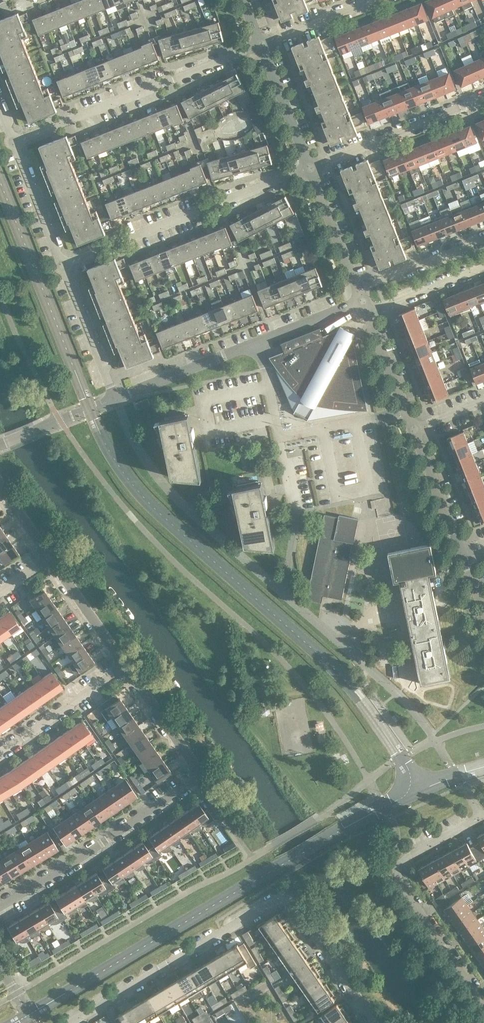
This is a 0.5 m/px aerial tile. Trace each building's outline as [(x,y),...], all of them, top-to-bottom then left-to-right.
[(81,0),(80,0),(71,4),(77,20),(87,16),(81,0)] [(92,0),(81,0),(87,16),(96,12),(92,0)] [(103,0),(92,0),(96,12),(106,9),(103,0)] [(113,0),(103,0),(106,9),(115,5),(113,0)] [(317,0),(276,0),(268,4),(274,19),(280,17),(282,21),(293,16),(291,12),(295,10),(297,15),(309,10),(307,6),(317,2),(317,0)] [(437,0),(428,0),(425,1),(426,2),(435,22),(445,18),(437,0)] [(452,8),(448,0),(437,0),(445,18),(454,14),(452,8)] [(459,0),(448,0),(452,8),(461,4),(459,0)] [(471,0),(459,0),(461,4),(464,10),(473,6),(471,0)] [(422,3),(411,7),(418,23),(428,19),(421,4),(422,4),(422,3)] [(77,20),(71,4),(62,7),(68,24),(77,20)] [(68,24),(62,7),(52,11),(58,27),(68,24)] [(418,23),(411,7),(402,11),(408,27),(418,23)] [(58,27),(52,11),(43,15),(49,31),(58,27)] [(408,27),(402,11),(392,15),(399,31),(408,27)] [(19,15),(18,13),(0,20),(0,47),(22,38),(27,36),(22,23),(30,20),(27,12),(19,15)] [(49,31),(43,15),(33,19),(39,35),(49,31)] [(399,31),(392,15),(383,18),(389,34),(399,31)] [(391,40),(389,34),(383,18),(373,22),(380,38),(382,44),(391,40)] [(224,40),(218,22),(208,25),(213,43),(224,40)] [(380,38),(373,22),(364,26),(370,42),(380,38)] [(213,43),(208,25),(198,27),(204,46),(213,43)] [(370,42),(364,26),(354,30),(361,46),(370,42)] [(204,46),(198,27),(189,30),(194,49),(204,46)] [(194,49),(189,30),(179,33),(184,51),(194,49)] [(361,46),(354,30),(345,33),(351,49),(361,46)] [(184,51),(179,33),(169,36),(174,54),(184,51)] [(351,49),(345,33),(335,37),(341,54),(342,53),(351,49)] [(174,54),(169,36),(159,39),(164,57),(174,54)] [(307,40),(309,45),(305,46),(303,42),(292,46),(294,51),(287,53),(293,69),(303,65),(327,56),(326,53),(336,49),(331,36),(320,40),(319,36),(307,40)] [(22,38),(0,47),(0,50),(10,75),(33,65),(22,38)] [(142,45),(142,47),(143,46),(149,63),(159,59),(152,41),(142,45)] [(143,46),(142,47),(133,50),(140,66),(149,63),(143,46)] [(140,66),(133,50),(124,54),(130,70),(140,66)] [(130,70),(124,54),(114,58),(121,74),(130,70)] [(332,70),(327,56),(303,65),(308,78),(305,79),(307,86),(311,84),(314,93),(338,83),(334,73),(333,74),(332,70)] [(483,57),(474,61),(481,77),(483,76),(483,59),(483,57)] [(121,74),(114,58),(105,61),(111,78),(121,74)] [(111,78),(105,61),(95,65),(102,81),(111,78)] [(481,77),(474,61),(465,66),(472,81),(481,77)] [(43,90),(33,65),(10,75),(20,100),(21,100),(48,89),(48,88),(43,90)] [(102,81),(95,65),(86,69),(92,85),(102,81)] [(472,81),(465,66),(455,70),(462,85),(461,85),(461,86),(472,81)] [(92,85),(86,69),(76,73),(83,89),(92,85)] [(83,89),(76,73),(67,76),(73,93),(83,89)] [(246,90),(237,73),(227,78),(236,95),(246,90)] [(449,73),(439,77),(445,93),(455,89),(455,88),(449,73)] [(73,93),(67,76),(57,80),(63,96),(73,93)] [(445,93),(439,77),(429,80),(436,96),(445,93)] [(236,95),(227,78),(218,83),(227,100),(236,95)] [(436,96),(429,80),(420,84),(426,100),(436,96)] [(399,86),(401,92),(407,108),(417,104),(410,88),(408,82),(399,86)] [(227,100),(218,83),(209,87),(218,104),(227,100)] [(343,96),(338,83),(314,93),(319,104),(315,106),(318,112),(321,111),(326,123),(350,114),(344,100),(342,96),(343,96)] [(426,100),(420,84),(410,88),(417,104),(426,100)] [(218,104),(209,87),(200,92),(209,109),(218,104)] [(53,100),(48,89),(21,100),(30,122),(57,111),(56,109),(64,106),(60,97),(53,100)] [(209,109),(200,92),(191,97),(200,114),(209,109)] [(407,108),(401,92),(391,95),(398,111),(407,108)] [(398,111),(391,95),(382,99),(388,115),(398,111)] [(200,114),(191,97),(181,102),(190,119),(200,114)] [(388,115),(382,99),(372,103),(379,119),(388,115)] [(379,119),(372,103),(363,107),(363,106),(362,107),(369,123),(379,119)] [(184,122),(177,104),(167,108),(173,124),(174,126),(184,122)] [(173,124),(167,108),(158,111),(164,128),(173,124)] [(164,128),(158,111),(148,115),(154,131),(164,128)] [(366,125),(361,112),(351,116),(350,114),(326,123),(317,127),(323,143),(329,140),(331,145),(342,140),(340,136),(344,134),(346,139),(358,134),(356,130),(366,125)] [(154,131),(148,115),(139,119),(145,135),(154,131)] [(145,135),(139,119),(129,123),(135,139),(145,135)] [(135,139),(129,123),(120,126),(126,143),(135,139)] [(126,143),(120,126),(110,130),(116,146),(126,143)] [(470,126),(460,130),(466,146),(476,142),(470,126)] [(116,146),(110,130),(101,134),(107,150),(116,146)] [(466,146),(460,130),(450,134),(457,150),(466,146)] [(107,150),(101,134),(91,138),(98,154),(107,150)] [(457,150),(450,134),(441,137),(447,153),(457,150)] [(78,143),(75,135),(65,139),(64,137),(39,146),(48,168),(47,169),(47,170),(71,161),(76,159),(71,146),(78,143)] [(447,153),(441,137),(431,141),(438,157),(447,153)] [(98,154),(91,138),(81,142),(88,158),(98,154)] [(438,157),(431,141),(422,145),(428,161),(438,157)] [(272,163),(267,144),(257,147),(262,166),(272,163)] [(428,161),(422,145),(412,149),(419,165),(428,161)] [(262,166),(257,147),(247,150),(252,169),(262,166)] [(421,170),(419,165),(412,149),(403,152),(409,168),(411,174),(421,170)] [(252,169),(247,150),(237,153),(242,171),(252,169)] [(409,168),(403,152),(393,156),(400,172),(409,168)] [(242,171),(237,153),(227,156),(233,174),(242,171)] [(233,174),(227,156),(218,159),(223,177),(233,174)] [(400,172),(393,156),(384,160),(383,160),(390,176),(400,172)] [(223,177),(218,159),(207,162),(212,180),(223,177)] [(356,164),(358,168),(354,170),(352,165),(341,170),(342,174),(336,177),(342,192),(352,188),(376,179),(375,177),(385,173),(380,159),(369,164),(367,159),(356,164)] [(82,188),(71,161),(47,170),(58,197),(82,188)] [(208,181),(201,164),(190,168),(191,169),(198,185),(203,183),(208,181)] [(191,169),(182,173),(188,189),(198,185),(191,169)] [(188,189),(182,173),(172,177),(179,193),(188,189)] [(179,193),(172,177),(163,181),(169,197),(179,193)] [(381,193),(376,179),(352,188),(357,201),(353,203),(356,209),(360,207),(364,217),(387,208),(383,197),(382,197),(381,193)] [(169,197),(163,181),(153,184),(160,200),(169,197)] [(160,200),(153,184),(144,188),(150,204),(160,200)] [(91,212),(82,188),(58,197),(68,223),(70,222),(97,212),(96,210),(91,212)] [(150,204),(144,188),(134,192),(141,208),(150,204)] [(141,208),(134,192),(125,196),(131,212),(141,208)] [(131,212),(125,196),(115,199),(122,215),(131,212)] [(294,213),(285,196),(276,201),(285,218),(294,213)] [(122,215),(115,199),(106,203),(112,219),(122,215)] [(481,200),(471,204),(478,221),(483,219),(483,207),(481,200)] [(285,218),(276,201),(267,205),(276,223),(285,218)] [(478,221),(471,204),(461,208),(462,210),(468,225),(478,221)] [(276,223),(267,205),(258,210),(266,227),(276,223)] [(450,209),(452,214),(458,229),(468,225),(462,210),(461,208),(460,205),(450,209)] [(392,220),(387,208),(364,217),(368,228),(364,229),(366,235),(370,234),(375,247),(399,237),(393,223),(391,220),(392,220)] [(266,227),(258,210),(249,215),(257,232),(266,227)] [(101,223),(97,212),(70,222),(78,244),(103,235),(102,232),(112,228),(109,220),(101,223)] [(452,214),(443,218),(442,218),(448,233),(458,229),(452,214)] [(257,232),(249,215),(240,219),(248,236),(257,232)] [(442,216),(431,220),(438,237),(448,233),(442,218),(443,218),(442,216)] [(248,236),(240,219),(230,224),(239,241),(248,236)] [(438,237),(431,220),(421,224),(428,241),(438,237)] [(428,241),(421,224),(411,228),(412,230),(411,231),(412,231),(417,245),(417,246),(428,241)] [(233,244),(226,227),(216,230),(222,247),(221,247),(222,248),(233,244)] [(222,247),(216,230),(206,234),(212,250),(221,247),(222,247)] [(212,250),(206,234),(197,238),(203,254),(212,250)] [(415,249),(410,236),(400,240),(399,237),(375,247),(365,251),(371,266),(378,264),(380,268),(391,264),(389,259),(393,258),(395,262),(406,257),(405,253),(415,249)] [(203,254),(197,238),(187,242),(194,258),(203,254)] [(194,258),(187,242),(178,245),(184,262),(194,258)] [(184,262),(178,245),(168,249),(175,265),(184,262)] [(175,265),(168,249),(159,253),(165,269),(175,265)] [(165,269),(159,253),(149,257),(156,273),(165,269)] [(156,273),(149,257),(140,260),(146,277),(156,273)] [(127,266),(124,258),(113,262),(112,259),(88,269),(97,291),(95,292),(96,293),(119,284),(124,282),(119,269),(127,266)] [(146,277),(140,260),(130,264),(136,281),(146,277)] [(323,285),(316,267),(306,271),(313,289),(323,285)] [(313,289),(306,271),(296,275),(303,293),(313,289)] [(303,293),(296,275),(287,279),(294,296),(303,293)] [(294,296),(287,279),(277,282),(284,300),(294,296)] [(284,300),(277,282),(268,286),(275,304),(284,300)] [(483,283),(474,287),(480,302),(479,302),(480,304),(483,303),(483,284),(483,283)] [(130,310),(119,284),(96,293),(106,319),(130,310)] [(275,304),(268,286),(258,290),(265,308),(275,304)] [(480,302),(474,287),(464,291),(470,306),(479,302),(480,302)] [(470,306),(464,291),(453,295),(460,312),(471,308),(470,306)] [(259,310),(252,294),(242,298),(249,314),(259,310)] [(460,312),(453,295),(443,299),(443,300),(449,313),(448,314),(449,314),(450,316),(460,312)] [(249,314),(242,298),(233,302),(239,318),(249,314)] [(239,318),(233,302),(223,305),(230,322),(239,318)] [(443,310),(441,304),(435,306),(438,312),(443,310)] [(230,322),(223,305),(214,309),(220,325),(230,322)] [(400,323),(401,326),(419,319),(415,308),(398,315),(401,322),(400,323)] [(220,325),(214,309),(204,313),(211,329),(220,325)] [(140,335),(130,310),(106,319),(117,345),(118,345),(145,334),(145,333),(140,335)] [(446,316),(443,310),(438,312),(440,318),(446,316)] [(211,329),(204,313),(195,317),(201,333),(211,329)] [(201,333),(195,317),(185,320),(192,337),(201,333)] [(423,330),(419,319),(401,326),(402,330),(404,329),(407,336),(423,330)] [(192,337),(185,320),(176,324),(182,340),(192,337)] [(182,340),(176,324),(166,328),(173,344),(182,340)] [(452,331),(450,325),(444,327),(446,333),(452,331)] [(275,366),(294,412),(294,413),(295,412),(308,419),(307,420),(308,420),(308,419),(357,410),(358,409),(362,409),(364,402),(351,340),(354,334),(349,332),(349,331),(350,331),(350,330),(349,330),(349,329),(348,329),(348,328),(347,328),(346,328),(346,329),(345,329),(340,327),(337,332),(324,337),(323,335),(321,328),(280,344),(283,351),(284,353),(278,355),(273,361),(276,364),(275,366)] [(173,344),(166,328),(156,332),(163,348),(173,344)] [(427,341),(423,330),(407,336),(410,343),(408,344),(409,348),(427,341)] [(454,337),(452,331),(446,333),(448,339),(454,337)] [(150,346),(145,334),(118,345),(120,350),(119,368),(126,365),(127,367),(151,358),(150,355),(161,351),(157,343),(150,346)] [(432,351),(427,341),(409,348),(411,351),(413,351),(415,358),(432,351)] [(436,362),(432,351),(415,358),(418,364),(416,365),(418,369),(436,362)] [(479,359),(469,363),(470,368),(470,369),(471,369),(476,382),(476,383),(483,380),(483,372),(481,364),(479,359)] [(440,372),(436,362),(418,369),(419,373),(421,372),(424,379),(440,372)] [(444,383),(440,372),(424,379),(427,386),(425,386),(426,390),(444,383)] [(449,394),(444,383),(426,390),(428,394),(429,393),(432,400),(449,394)] [(139,409),(150,405),(148,398),(136,403),(139,409)] [(185,412),(184,413),(185,415),(163,419),(160,420),(163,431),(165,445),(172,476),(173,476),(172,474),(185,472),(186,476),(200,473),(201,479),(202,479),(193,437),(195,437),(193,428),(191,428),(188,429),(185,415),(185,412)] [(448,446),(450,450),(468,443),(463,431),(447,438),(450,445),(448,446)] [(472,453),(468,443),(450,450),(451,453),(453,453),(456,459),(472,453)] [(476,464),(472,453),(456,459),(458,466),(457,467),(458,471),(476,464)] [(480,474),(476,464),(458,471),(460,475),(461,474),(464,481),(480,474)] [(480,474),(464,481),(467,488),(465,488),(466,492),(483,485),(483,484),(480,474)] [(258,481),(257,481),(258,483),(237,487),(234,488),(236,499),(236,502),(239,513),(245,544),(246,544),(246,543),(259,540),(259,544),(273,541),(274,547),(275,547),(266,505),(268,505),(266,496),(265,496),(261,497),(259,483),(258,481)] [(466,492),(468,496),(470,495),(473,502),(483,497),(483,485),(466,492)] [(473,502),(475,509),(473,510),(475,513),(483,510),(483,497),(473,502)] [(343,507),(341,515),(339,515),(339,517),(324,514),(307,599),(322,602),(323,595),(342,599),(351,556),(349,556),(352,543),(353,543),(358,519),(351,517),(353,509),(343,507)] [(475,513),(476,517),(478,516),(481,524),(483,522),(483,510),(475,513)] [(6,535),(0,540),(0,553),(12,544),(6,535)] [(12,544),(0,553),(0,558),(4,564),(19,553),(12,544)] [(440,575),(433,546),(391,553),(397,583),(403,582),(407,600),(436,594),(433,576),(440,575)] [(29,600),(35,609),(50,599),(44,590),(29,600)] [(451,678),(436,594),(407,600),(421,684),(451,678)] [(56,608),(50,599),(35,609),(42,618),(56,608)] [(63,617),(56,608),(42,618),(48,627),(63,617)] [(0,617),(0,618),(10,632),(19,625),(8,611),(0,617)] [(69,625),(63,617),(48,627),(54,636),(69,625)] [(0,618),(0,637),(1,638),(10,632),(0,618)] [(75,634),(69,625),(54,636),(50,638),(56,647),(60,645),(75,634)] [(81,643),(75,634),(60,645),(66,653),(81,643)] [(34,646),(31,641),(25,645),(29,649),(34,646)] [(87,652),(81,643),(66,653),(72,662),(87,652)] [(36,648),(30,652),(34,657),(39,653),(36,648)] [(17,650),(12,654),(15,659),(21,655),(17,650)] [(94,661),(87,652),(72,662),(69,665),(75,674),(94,661)] [(15,659),(12,654),(7,658),(10,663),(15,659)] [(26,662),(22,658),(17,661),(20,666),(26,662)] [(20,666),(17,661),(12,665),(15,670),(20,666)] [(51,672),(42,678),(52,693),(61,686),(51,672)] [(52,693),(42,678),(33,684),(43,699),(52,693)] [(43,699),(33,684),(24,690),(34,705),(43,699)] [(34,705),(24,690),(15,697),(25,711),(34,705)] [(25,711),(15,697),(6,703),(17,717),(25,711)] [(119,698),(104,708),(101,711),(107,720),(111,717),(126,707),(119,698)] [(6,703),(0,707),(0,713),(8,724),(17,717),(6,703)] [(132,716),(126,707),(111,717),(117,726),(132,716)] [(138,725),(132,716),(117,726),(123,735),(138,725)] [(82,720),(72,727),(83,742),(93,735),(92,735),(91,735),(82,721),(83,720),(82,720)] [(144,734),(138,725),(123,735),(129,744),(144,734)] [(83,742),(72,727),(64,733),(74,748),(83,742)] [(74,748),(64,733),(55,739),(65,754),(74,748)] [(150,743),(144,734),(129,744),(136,753),(150,743)] [(65,754),(55,739),(46,746),(56,760),(65,754)] [(157,751),(150,743),(136,753),(142,762),(157,751)] [(56,760),(46,746),(37,752),(47,767),(56,760)] [(163,760),(157,751),(142,762),(148,771),(163,760)] [(47,767),(37,752),(28,758),(38,773),(47,767)] [(38,773),(28,758),(19,764),(29,779),(38,773)] [(102,758),(96,761),(100,766),(105,762),(102,758)] [(169,769),(163,760),(148,771),(154,780),(169,769)] [(100,766),(96,761),(91,765),(94,770),(100,766)] [(112,767),(109,763),(103,767),(106,771),(112,767)] [(29,779),(19,764),(10,770),(20,785),(29,779)] [(106,771),(103,767),(97,771),(100,775),(106,771)] [(20,785),(10,770),(1,776),(10,791),(20,785)] [(84,770),(78,773),(82,778),(87,775),(84,770)] [(82,778),(78,773),(73,777),(76,782),(82,778)] [(94,779),(91,775),(85,779),(88,783),(94,779)] [(1,776),(0,777),(0,795),(1,797),(10,791),(1,776)] [(88,783),(85,779),(79,783),(82,787),(88,783)] [(125,779),(116,785),(127,801),(136,795),(125,779)] [(66,782),(61,786),(64,790),(69,787),(66,782)] [(127,801),(116,785),(107,791),(118,807),(127,801)] [(64,790),(61,786),(55,789),(59,794),(64,790)] [(77,791),(74,787),(68,791),(71,795),(77,791)] [(71,795),(68,791),(62,795),(65,800),(71,795)] [(118,807),(107,791),(98,798),(109,813),(118,807)] [(48,794),(43,798),(46,803),(51,799),(48,794)] [(46,803),(43,798),(37,801),(41,806),(46,803)] [(109,813),(98,798),(89,804),(100,819),(109,813)] [(59,804),(56,799),(50,803),(53,808),(59,804)] [(53,808),(50,803),(44,808),(47,812),(53,808)] [(204,811),(198,803),(188,810),(198,824),(201,822),(202,823),(204,823),(206,823),(208,822),(210,821),(210,822),(214,819),(207,809),(204,811)] [(100,819),(89,804),(80,810),(91,826),(100,819)] [(27,807),(22,811),(25,816),(30,812),(27,807)] [(91,826),(80,810),(71,816),(82,832),(91,826)] [(198,824),(188,810),(178,817),(188,831),(191,829),(192,830),(194,830),(197,830),(198,829),(200,828),(200,829),(201,828),(198,824)] [(25,816),(22,811),(16,814),(19,819),(25,816)] [(35,819),(32,814),(26,818),(29,823),(35,819)] [(82,832),(71,816),(62,822),(73,838),(82,832)] [(188,831),(178,817),(168,823),(178,838),(181,836),(183,837),(185,837),(187,837),(189,836),(190,835),(191,835),(188,831)] [(29,823),(26,818),(20,822),(23,826),(29,823)] [(9,819),(3,822),(6,827),(12,824),(9,819)] [(73,838),(62,822),(53,828),(64,844),(73,838)] [(178,838),(168,823),(158,830),(168,845),(168,844),(171,843),(173,844),(175,844),(177,844),(179,843),(180,842),(181,842),(178,838)] [(17,830),(14,826),(8,829),(10,834),(17,830)] [(10,834),(8,829),(2,833),(4,837),(10,834)] [(168,845),(158,830),(148,837),(154,845),(151,848),(158,858),(162,856),(159,851),(161,849),(163,850),(165,851),(167,851),(169,850),(171,849),(168,844),(168,845)] [(47,832),(38,838),(48,854),(57,848),(47,832)] [(478,836),(481,842),(475,845),(483,858),(483,833),(478,836)] [(48,854),(38,838),(28,843),(38,860),(48,854)] [(142,841),(132,848),(142,863),(145,861),(146,862),(148,862),(150,862),(152,861),(154,860),(154,861),(158,858),(151,848),(148,850),(142,841)] [(467,842),(459,847),(469,866),(483,858),(475,845),(470,848),(467,842)] [(38,860),(28,843),(19,849),(29,865),(38,860)] [(222,848),(224,852),(233,847),(231,843),(222,848)] [(469,866),(459,847),(451,851),(461,870),(469,866)] [(142,863),(132,848),(122,855),(132,870),(132,869),(135,868),(136,868),(138,869),(140,869),(142,868),(144,867),(145,867),(142,863)] [(29,865),(19,849),(10,854),(20,871),(29,865)] [(367,856),(362,850),(358,854),(362,860),(367,856)] [(461,870),(451,851),(443,855),(453,874),(461,870)] [(215,853),(207,858),(209,861),(217,856),(215,853)] [(20,871),(10,854),(1,860),(11,876),(20,871)] [(132,870),(122,855),(112,862),(122,876),(125,874),(126,875),(128,876),(131,876),(132,875),(134,874),(135,874),(132,869),(132,870)] [(453,874),(443,855),(435,860),(445,879),(453,874)] [(209,861),(207,858),(198,863),(201,866),(209,861)] [(1,860),(0,860),(0,880),(1,882),(11,876),(1,860)] [(445,879),(435,860),(427,864),(437,883),(445,879)] [(122,876),(112,862),(102,869),(107,877),(104,879),(111,890),(115,887),(112,883),(115,881),(116,882),(118,882),(121,882),(122,881),(124,880),(124,881),(125,880),(122,876)] [(437,883),(427,864),(419,869),(429,888),(437,883)] [(194,865),(186,870),(188,874),(197,869),(194,865)] [(188,874),(186,870),(178,875),(180,879),(188,874)] [(96,872),(85,879),(95,894),(98,892),(99,893),(101,894),(103,893),(105,893),(107,892),(111,890),(104,879),(101,881),(96,872)] [(95,894),(85,879),(75,885),(84,900),(85,900),(87,898),(89,899),(91,900),(93,900),(95,899),(97,898),(98,898),(95,894)] [(166,882),(158,886),(160,890),(169,885),(166,882)] [(84,900),(75,885),(65,891),(74,906),(77,905),(79,906),(81,906),(83,906),(85,905),(87,904),(87,905),(87,904),(85,900),(84,900)] [(160,890),(158,886),(150,891),(152,895),(160,890)] [(74,906),(65,891),(54,898),(60,906),(57,908),(63,919),(67,917),(64,913),(67,911),(69,912),(71,912),(73,912),(75,912),(76,911),(77,911),(74,906)] [(443,893),(432,901),(436,906),(446,899),(443,893)] [(146,894),(137,899),(139,902),(148,898),(146,894)] [(444,909),(449,917),(467,905),(462,897),(444,909)] [(139,902),(137,899),(129,904),(131,907),(139,902)] [(49,902),(38,908),(47,923),(50,921),(52,922),(54,923),(56,923),(58,922),(59,921),(60,922),(63,919),(57,908),(54,910),(49,902)] [(472,912),(467,905),(449,917),(455,924),(472,912)] [(47,923),(38,908),(28,914),(37,929),(40,927),(41,929),(43,929),(45,929),(47,928),(49,927),(49,928),(50,928),(47,923)] [(117,911),(108,916),(111,920),(119,915),(117,911)] [(477,919),(472,912),(455,924),(460,932),(477,919)] [(282,920),(277,913),(266,921),(265,921),(258,925),(265,936),(282,925),(280,922),(279,921),(282,920)] [(37,929),(28,914),(17,920),(26,935),(27,935),(29,934),(31,935),(33,935),(35,935),(37,935),(39,933),(39,934),(40,934),(37,929)] [(111,920),(108,916),(100,921),(102,925),(111,920)] [(483,927),(477,919),(460,932),(465,939),(483,927)] [(26,935),(17,920),(7,927),(12,935),(8,937),(15,948),(19,946),(16,941),(19,940),(21,941),(23,941),(25,941),(27,941),(28,940),(29,940),(27,935),(26,935)] [(96,923),(88,928),(90,932),(98,927),(96,923)] [(284,928),(282,925),(265,936),(272,945),(291,932),(287,927),(284,928)] [(483,927),(465,939),(470,946),(483,937),(483,929),(483,927)] [(90,932),(88,928),(79,933),(82,937),(90,932)] [(255,943),(248,931),(245,932),(242,934),(249,946),(255,943)] [(295,938),(291,932),(272,945),(278,955),(295,943),(293,940),(295,938)] [(470,946),(475,954),(483,948),(483,937),(470,946)] [(68,940),(60,945),(62,948),(70,943),(68,940)] [(257,964),(244,942),(241,944),(239,946),(238,944),(229,949),(227,950),(238,967),(247,962),(251,968),(257,964)] [(297,946),(295,943),(278,955),(285,964),(304,951),(300,945),(297,947),(297,946)] [(62,948),(60,945),(51,950),(54,953),(62,948)] [(255,946),(251,948),(255,955),(260,953),(255,946)] [(475,954),(481,961),(483,959),(483,948),(475,954)] [(238,967),(227,950),(225,951),(218,956),(228,973),(238,967)] [(308,957),(304,951),(285,964),(292,974),(308,962),(306,959),(308,957)] [(48,952),(39,957),(41,961),(50,956),(48,952)] [(264,960),(260,953),(255,955),(259,963),(264,960)] [(38,955),(24,964),(27,969),(41,961),(39,957),(38,955)] [(228,973),(218,956),(210,960),(208,962),(218,979),(228,973)] [(218,979),(208,962),(206,963),(198,967),(208,985),(218,979)] [(310,965),(308,962),(292,974),(298,983),(317,970),(313,964),(311,966),(310,965)] [(267,965),(262,968),(267,975),(271,973),(267,965)] [(208,985),(198,967),(190,972),(188,973),(198,990),(208,985)] [(321,976),(317,970),(298,983),(305,992),(321,981),(319,978),(319,977),(321,976)] [(198,990),(188,973),(186,974),(178,979),(188,996),(198,990)] [(275,980),(271,973),(267,975),(271,982),(275,980)] [(188,996),(178,979),(170,984),(168,985),(179,1002),(188,996)] [(323,984),(321,981),(305,992),(311,1002),(330,989),(326,983),(324,984),(323,984)] [(179,1002),(168,985),(166,986),(158,991),(169,1008),(179,1002)] [(245,985),(238,990),(240,994),(247,990),(245,985)] [(279,985),(274,988),(278,995),(283,992),(279,985)] [(334,995),(330,989),(311,1002),(318,1012),(335,1000),(332,997),(332,996),(334,995)] [(240,994),(238,990),(230,994),(233,998),(240,994)] [(169,1008),(158,991),(151,995),(149,997),(159,1014),(169,1008)] [(287,999),(283,992),(278,995),(283,1002),(287,999)] [(159,1014),(149,997),(147,998),(139,1002),(149,1020),(159,1014)] [(225,997),(218,1001),(221,1006),(228,1002),(225,997)] [(221,1006),(218,1001),(211,1005),(214,1010),(221,1006)] [(139,1002),(131,1007),(129,1008),(138,1022),(143,1022),(149,1020),(139,1002)] [(232,1009),(229,1004),(222,1008),(225,1013),(232,1009)] [(337,1004),(321,1015),(326,1022),(330,1022),(346,1012),(342,1006),(340,1007),(339,1007),(337,1004)] [(290,1005),(286,1007),(290,1014),(294,1012),(290,1005)] [(129,1008),(127,1009),(119,1014),(120,1016),(119,1017),(115,1019),(117,1022),(138,1022),(129,1008)] [(225,1013),(222,1008),(215,1013),(218,1017),(225,1013)] [(206,1010),(199,1014),(202,1019),(209,1014),(206,1010)] [(299,1019),(294,1012),(290,1014),(294,1022),(299,1019)] [(346,1012),(330,1022),(350,1022),(348,1020),(348,1019),(350,1018),(346,1012)] [(202,1019),(199,1014),(192,1018),(195,1022),(202,1019)] [(209,1014),(202,1019),(204,1022),(205,1022),(211,1019),(209,1014)]
